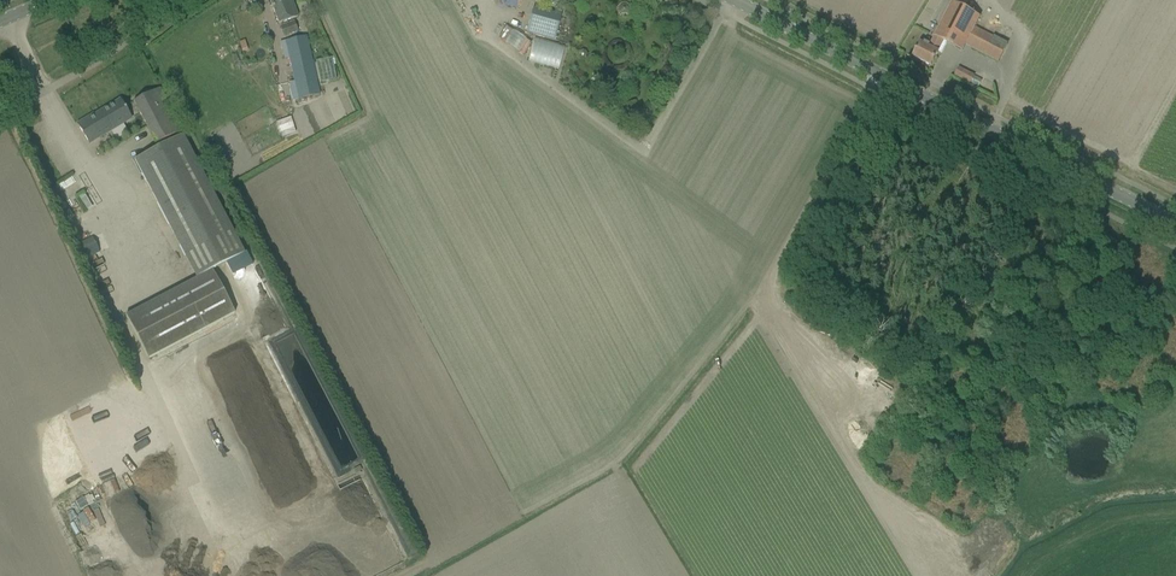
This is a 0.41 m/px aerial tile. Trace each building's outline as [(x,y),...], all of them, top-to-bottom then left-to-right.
[(276,17),(278,23),(293,18),(297,16),(295,10),(292,1),(288,3),(286,0),(269,0),(276,17)] [(1004,51),(1008,46),(975,28),(980,18),(961,8),(965,0),(955,0),(937,35),(930,48),(920,43),(918,47),(913,57),(931,67),(939,53),(938,52),(944,41),(963,51),(966,45),(999,62),(1004,51)] [(555,40),(558,28),(561,17),(533,9),(527,33),(555,40)] [(283,37),(298,31),(294,22),(280,27),(283,37)] [(520,41),(522,25),(509,24),(508,40),(520,41)] [(298,100),(320,95),(307,36),(285,41),(298,100)] [(248,41),(251,51),(256,50),(253,40),(248,41)] [(970,84),(974,76),(959,68),(955,76),(970,84)] [(134,102),(139,113),(156,144),(175,134),(182,131),(165,99),(159,88),(134,102)] [(78,126),(84,136),(88,143),(130,118),(126,111),(120,101),(78,126)] [(290,118),(276,122),(279,134),(294,129),(290,118)] [(148,359),(234,314),(212,270),(244,254),(183,135),(134,160),(196,279),(126,316),(148,359)] [(83,171),(55,185),(74,215),(100,200),(83,171)] [(92,238),(76,245),(83,261),(100,253),(92,238)] [(237,346),(254,338),(247,323),(229,331),(237,346)] [(99,522),(87,527),(95,548),(112,541),(108,531),(104,533),(99,522)] [(152,575),(170,575),(164,564),(149,571),(152,575)]
